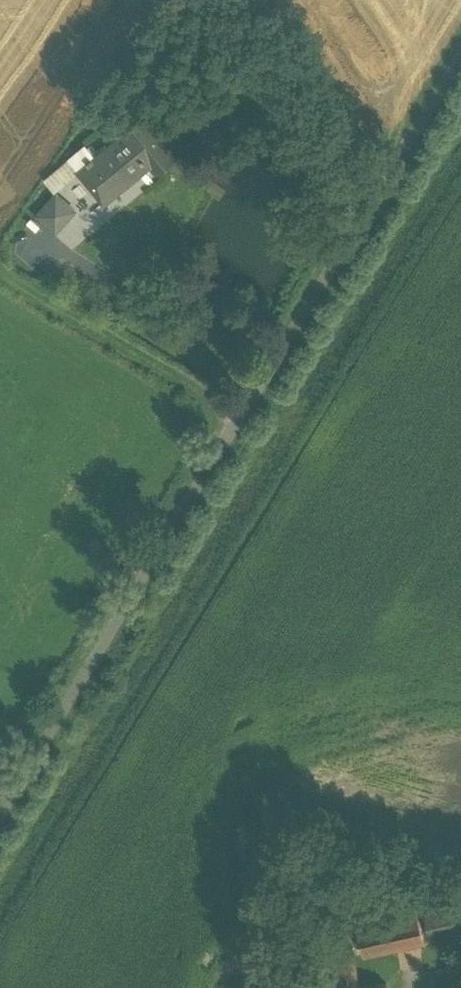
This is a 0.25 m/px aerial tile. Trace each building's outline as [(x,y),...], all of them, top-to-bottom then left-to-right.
[(146,115),(77,170),(104,204),(151,168),(156,175),(179,157),(146,115)] [(56,234),(78,209),(57,190),(35,215),(56,234)] [(423,904),(431,944),(460,938),(460,913),(458,897),(423,904)] [(413,907),(358,919),(367,960),(422,947),(413,907)] [(318,951),(321,987),(353,987),(350,948),(318,951)]
